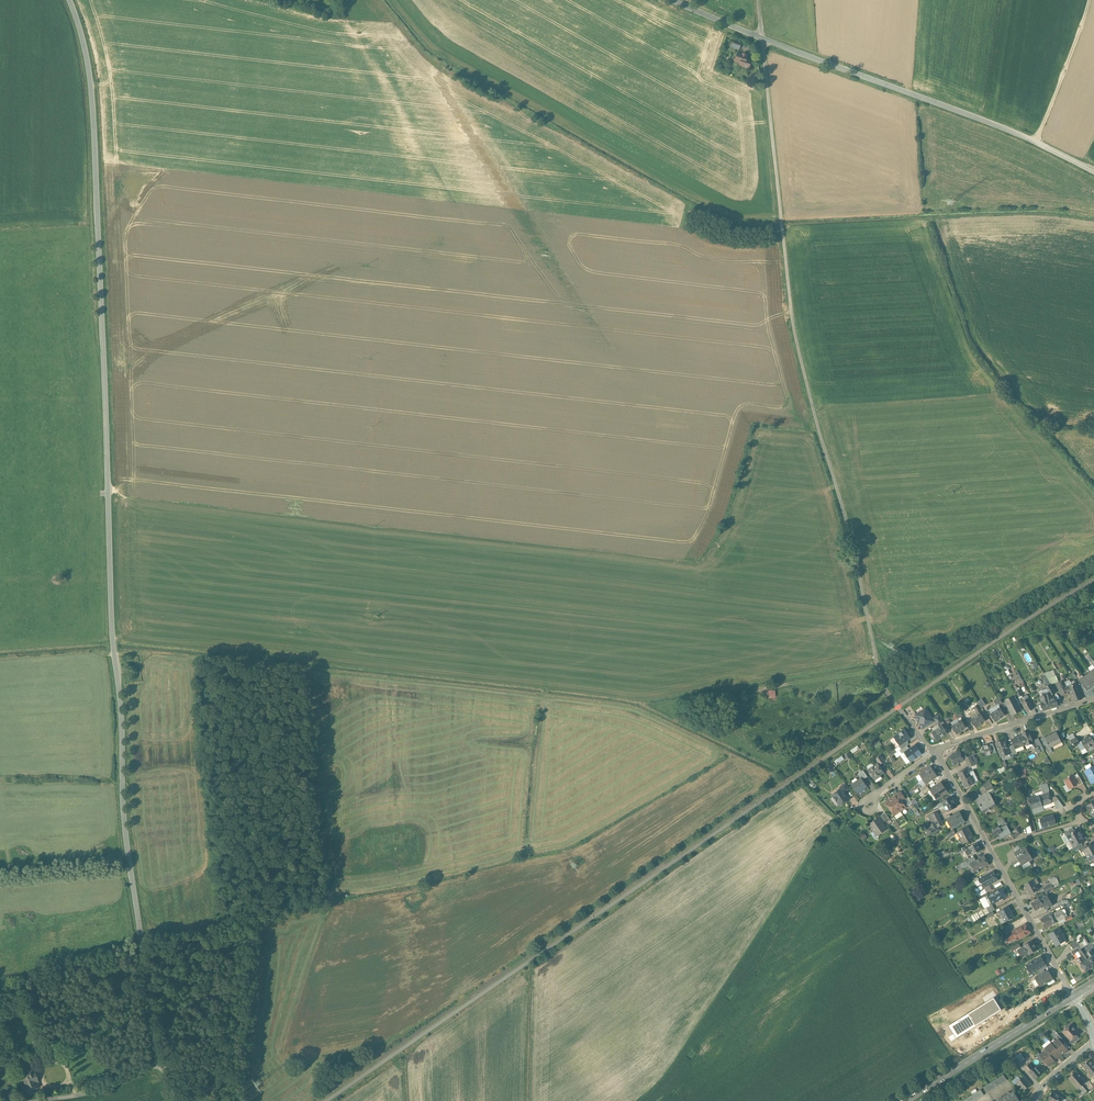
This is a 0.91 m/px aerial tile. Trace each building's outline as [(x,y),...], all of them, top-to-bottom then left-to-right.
[(734,40),(732,47),(739,49),(741,43),(734,40)] [(742,54),(738,52),(736,57),(732,56),(731,60),(735,62),(744,64),(743,67),(748,68),(751,61),(746,60),(747,56),(745,56),(746,55),(743,54),(743,55),(742,54)] [(1090,671),(1090,672),(1083,677),(1083,676),(1078,679),(1082,684),(1085,688),(1084,688),(1087,692),(1093,687),(1093,668),(1090,671)] [(1056,675),(1052,677),(1050,672),(1045,674),(1051,684),(1059,682),(1056,675)] [(1051,684),(1045,674),(1041,677),(1046,684),(1045,684),(1046,687),(1050,684),(1051,685),(1051,684)] [(1070,680),(1065,682),(1064,681),(1057,684),(1062,694),(1068,692),(1070,691),(1074,689),(1072,685),(1071,682),(1070,680)] [(1051,685),(1050,684),(1046,687),(1048,689),(1051,695),(1055,693),(1051,685)] [(1076,684),(1072,685),(1074,689),(1070,691),(1075,702),(1082,699),(1076,684)] [(1051,695),(1048,689),(1040,692),(1040,694),(1040,695),(1042,702),(1045,710),(1058,706),(1055,697),(1052,698),(1051,695)] [(1015,697),(1006,702),(1009,708),(1013,715),(1022,711),(1015,697)] [(1000,698),(994,701),(997,706),(1003,703),(1000,698)] [(1029,698),(1021,702),(1027,712),(1027,713),(1035,708),(1029,698)] [(982,699),(977,702),(981,708),(986,705),(982,699)] [(965,708),(960,712),(963,716),(964,717),(969,713),(965,708)] [(1000,708),(991,714),(996,722),(1005,715),(1000,708)] [(926,709),(916,715),(917,716),(916,718),(916,720),(918,721),(920,721),(922,724),(920,725),(923,728),(934,721),(926,709)] [(959,711),(954,714),(958,719),(963,716),(960,712),(959,711)] [(980,713),(971,720),(976,727),(980,725),(985,721),(980,713)] [(940,717),(935,720),(938,725),(944,722),(940,717)] [(961,720),(952,726),(957,734),(961,732),(961,731),(966,727),(961,720)] [(942,726),(933,732),(938,740),(941,738),(941,737),(947,733),(942,726)] [(905,729),(894,737),(894,738),(895,737),(900,745),(901,745),(908,740),(911,738),(905,729)] [(1022,732),(1023,735),(1027,744),(1028,743),(1028,742),(1033,740),(1029,730),(1022,732)] [(1046,738),(1045,738),(1048,743),(1045,744),(1045,745),(1050,753),(1053,752),(1051,748),(1062,742),(1058,734),(1057,732),(1046,738)] [(1012,739),(1014,744),(1015,749),(1027,744),(1023,735),(1012,739)] [(1082,741),(1085,748),(1086,749),(1093,745),(1093,741),(1093,740),(1091,736),(1082,741)] [(1035,748),(1042,746),(1038,738),(1033,740),(1035,748)] [(1075,738),(1071,741),(1074,747),(1080,744),(1076,738),(1075,738)] [(908,740),(901,745),(900,745),(899,746),(901,749),(907,745),(908,744),(908,740)] [(1005,740),(996,743),(1001,757),(1009,754),(1009,753),(1009,752),(1007,747),(1005,740)] [(989,744),(982,747),(986,756),(993,754),(989,744)] [(907,745),(901,749),(900,750),(903,754),(904,753),(904,752),(909,749),(907,745)] [(909,749),(904,752),(904,753),(906,756),(904,757),(905,758),(907,756),(910,762),(920,755),(918,752),(920,751),(919,748),(918,748),(916,745),(909,749)] [(899,746),(888,753),(890,757),(900,750),(901,749),(899,746)] [(960,751),(950,756),(954,765),(964,760),(960,751)] [(968,756),(965,758),(967,763),(970,761),(970,760),(972,759),(975,758),(973,754),(969,757),(968,756)] [(836,764),(845,759),(843,756),(834,760),(836,764)] [(884,762),(880,756),(876,758),(880,764),(884,762)] [(883,772),(878,764),(868,770),(874,779),(876,782),(882,778),(880,775),(883,772)] [(1085,771),(1091,784),(1093,782),(1093,766),(1085,771)] [(931,767),(919,774),(926,784),(937,776),(931,767)] [(967,768),(958,773),(965,788),(975,784),(967,768)] [(863,770),(858,774),(861,779),(862,780),(868,777),(863,770)] [(1073,774),(1070,777),(1070,778),(1064,781),(1069,790),(1074,787),(1073,786),(1077,784),(1078,783),(1075,778),(1073,774)] [(861,779),(852,785),(857,792),(858,792),(860,796),(866,791),(864,788),(867,786),(862,780),(861,779)] [(990,781),(984,785),(987,791),(993,788),(990,781)] [(941,782),(934,787),(930,789),(930,790),(936,800),(948,792),(941,782)] [(846,783),(840,787),(841,789),(842,789),(844,793),(850,789),(846,783)] [(841,789),(834,794),(833,796),(837,801),(838,801),(840,804),(841,804),(844,802),(844,801),(847,799),(848,797),(844,793),(842,789),(841,789)] [(1043,795),(1035,797),(1035,795),(1032,796),(1032,798),(1029,800),(1031,805),(1050,798),(1049,793),(1051,792),(1050,789),(1043,791),(1043,793),(1043,795)] [(897,794),(906,807),(910,804),(901,792),(897,794)] [(984,797),(977,801),(980,805),(979,805),(980,807),(981,807),(983,811),(995,805),(988,793),(983,796),(984,797)] [(897,794),(892,798),(900,811),(906,807),(897,794)] [(952,797),(943,802),(948,811),(957,807),(952,797)] [(900,811),(892,798),(886,802),(894,815),(900,811)] [(1050,798),(1031,805),(1034,814),(1041,811),(1044,810),(1043,809),(1055,805),(1054,802),(1052,803),(1050,798)] [(937,812),(931,815),(935,822),(941,819),(937,812)] [(960,813),(947,819),(952,828),(965,822),(960,813)] [(1047,817),(1040,819),(1043,828),(1056,824),(1054,818),(1048,820),(1047,817)] [(887,830),(879,818),(870,824),(878,836),(887,830)] [(941,819),(935,822),(938,827),(944,824),(941,819)] [(1004,820),(998,823),(1000,826),(992,831),(996,838),(999,837),(1000,838),(1011,832),(1004,820)] [(968,827),(957,833),(963,844),(973,838),(968,827)] [(1073,828),(1064,833),(1066,836),(1067,836),(1067,835),(1074,831),(1073,828)] [(1074,831),(1067,835),(1067,836),(1070,841),(1082,835),(1078,829),(1074,831)] [(1082,835),(1070,841),(1074,847),(1081,843),(1085,841),(1082,835)] [(978,843),(969,847),(970,849),(965,851),(967,855),(968,856),(972,853),(973,854),(981,850),(978,843)] [(1083,850),(1084,851),(1086,855),(1093,851),(1093,843),(1088,847),(1083,850)] [(1083,846),(1079,848),(1081,852),(1084,851),(1083,850),(1088,847),(1086,844),(1083,846)] [(1025,846),(1014,852),(1024,868),(1031,864),(1029,861),(1033,859),(1025,846)] [(976,860),(970,864),(971,865),(974,873),(989,865),(985,856),(976,860)] [(971,858),(960,864),(962,868),(969,866),(971,865),(970,864),(976,860),(973,861),(971,858)] [(993,871),(985,876),(990,885),(998,880),(993,871)] [(985,876),(979,879),(984,888),(990,885),(985,876)] [(1056,877),(1050,880),(1052,885),(1053,888),(1060,885),(1056,877)] [(1033,880),(1024,885),(1030,895),(1039,890),(1033,880)] [(1002,887),(988,896),(987,895),(980,899),(980,900),(980,899),(985,908),(992,904),(997,901),(998,903),(1001,902),(1000,900),(1007,896),(1002,887)] [(1039,898),(1031,902),(1036,911),(1044,906),(1050,902),(1047,897),(1041,901),(1039,898)] [(985,908),(979,912),(979,913),(982,917),(987,914),(993,911),(995,910),(992,904),(985,908)] [(1009,906),(999,912),(1005,922),(1014,917),(1008,907),(1009,906)] [(1053,913),(1047,916),(1046,914),(1043,915),(1044,917),(1040,919),(1045,928),(1057,922),(1057,921),(1066,917),(1064,915),(1062,909),(1053,914),(1053,913)] [(979,913),(972,917),(974,921),(974,922),(982,917),(979,913)] [(1025,925),(1010,934),(1010,935),(1009,936),(1010,938),(1012,937),(1013,938),(1015,936),(1017,940),(1030,933),(1025,925)] [(1058,929),(1049,934),(1056,946),(1065,940),(1058,929)] [(1075,940),(1070,944),(1073,949),(1078,946),(1075,940)] [(1032,941),(1024,945),(1025,946),(1018,950),(1022,958),(1029,954),(1029,955),(1037,950),(1032,941)] [(1018,943),(1010,948),(1012,951),(1020,946),(1018,943)] [(1041,956),(1025,965),(1031,974),(1047,965),(1041,956)] [(1081,956),(1077,959),(1085,971),(1092,967),(1087,959),(1084,961),(1081,956)] [(1038,977),(1036,978),(1041,986),(1045,983),(1045,984),(1046,983),(1048,981),(1048,982),(1053,979),(1049,971),(1045,973),(1038,977)] [(1071,980),(1073,983),(1083,978),(1081,974),(1071,980)] [(994,997),(949,1025),(957,1038),(1002,1009),(994,997)] [(1071,1025),(1067,1028),(1066,1028),(1064,1030),(1064,1031),(1063,1031),(1071,1040),(1077,1035),(1079,1033),(1076,1030),(1076,1029),(1074,1027),(1073,1027),(1071,1025)] [(1065,1042),(1059,1034),(1056,1037),(1058,1039),(1063,1044),(1065,1042)] [(1077,1035),(1071,1040),(1069,1041),(1072,1045),(1079,1038),(1077,1035)] [(1063,1044),(1058,1039),(1053,1044),(1052,1044),(1060,1053),(1061,1055),(1067,1049),(1063,1044)] [(1052,1043),(1045,1049),(1046,1050),(1050,1054),(1052,1052),(1057,1057),(1060,1053),(1052,1044),(1053,1044),(1052,1043)] [(1050,1054),(1046,1050),(1040,1055),(1044,1060),(1049,1065),(1055,1060),(1054,1059),(1050,1054)] [(20,1069),(14,1052),(9,1054),(15,1070),(20,1069)] [(1044,1060),(1040,1055),(1038,1052),(1036,1055),(1041,1063),(1044,1060)] [(1021,1053),(1014,1058),(1018,1064),(1025,1060),(1021,1053)] [(1083,1066),(1092,1076),(1093,1075),(1093,1064),(1090,1059),(1083,1066)] [(1033,1068),(1030,1063),(1025,1067),(1035,1079),(1036,1078),(1037,1079),(1039,1077),(1038,1076),(1042,1073),(1036,1066),(1033,1068)] [(33,1069),(21,1074),(28,1092),(39,1087),(38,1084),(33,1069)] [(1085,1082),(1076,1071),(1068,1078),(1077,1089),(1081,1085),(1085,1082)] [(1004,1075),(985,1087),(988,1093),(1007,1080),(1004,1075)] [(1025,1077),(1017,1083),(1023,1091),(1031,1084),(1025,1077)] [(1087,1092),(1081,1085),(1077,1089),(1080,1092),(1083,1095),(1087,1092)] [(966,1099),(967,1100),(975,1100),(984,1095),(981,1090),(966,1099)] [(1008,1094),(1009,1095),(1004,1098),(1003,1097),(998,1100),(1020,1100),(1014,1091),(1008,1094)] [(1053,1092),(1048,1099),(1051,1100),(1060,1100),(1062,1098),(1063,1098),(1053,1092)]
